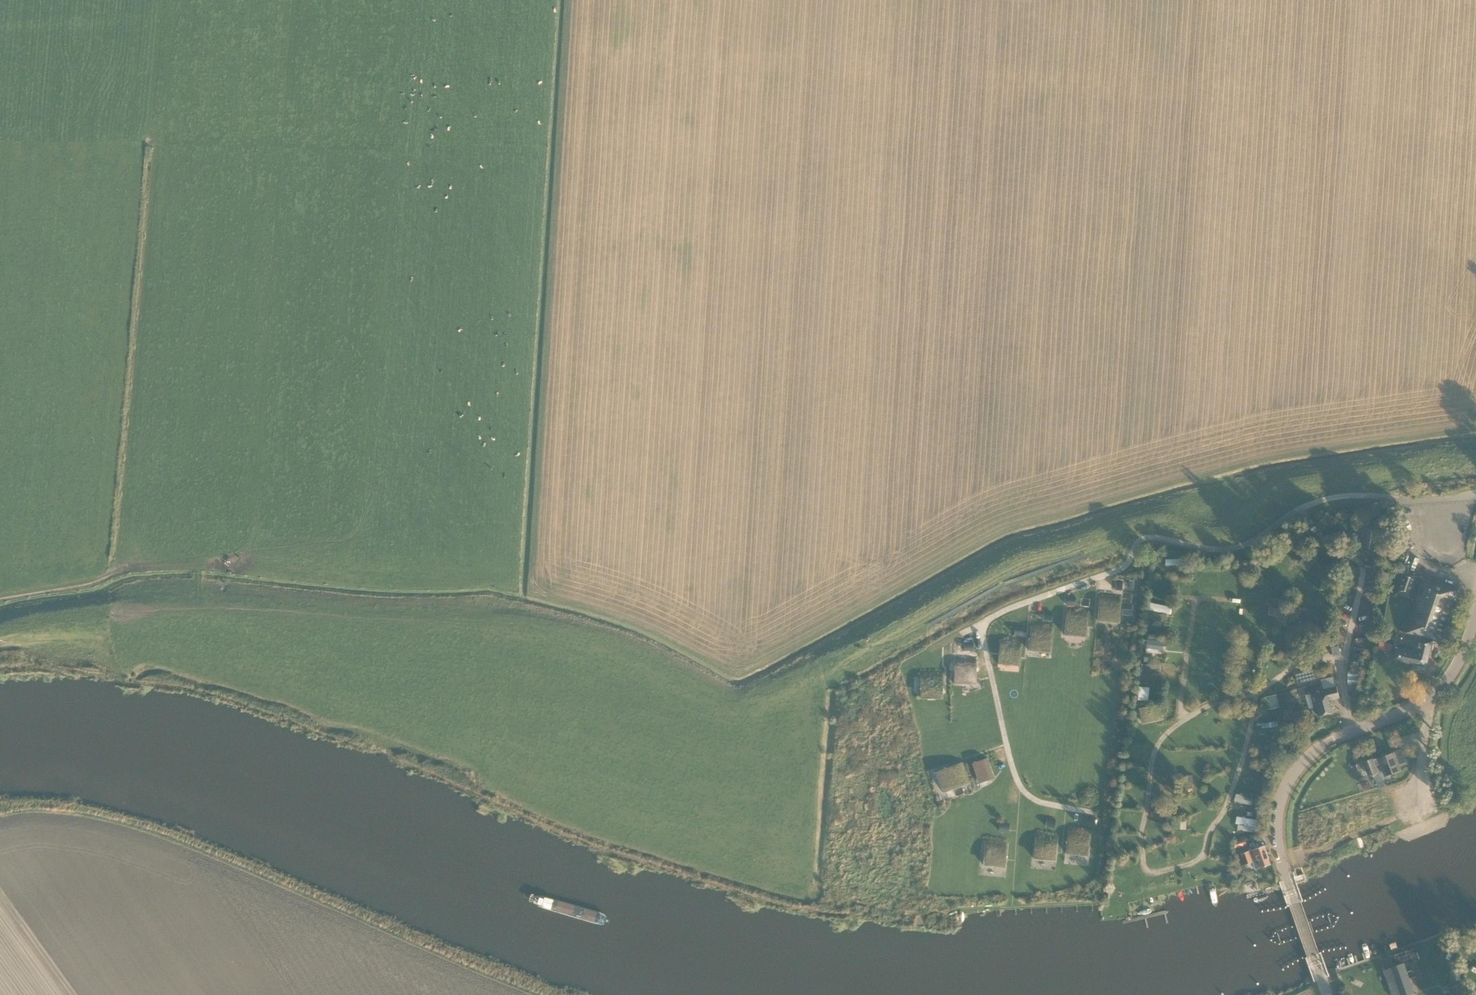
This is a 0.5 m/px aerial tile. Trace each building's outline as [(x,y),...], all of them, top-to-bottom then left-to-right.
[(1240,582),(1242,564),(1235,564),(1233,582),(1240,582)] [(1226,577),(1226,568),(1217,568),(1217,577),(1226,577)] [(1442,642),(1459,590),(1402,571),(1395,592),(1414,599),(1405,625),(1403,624),(1401,630),(1416,635),(1412,650),(1397,647),(1394,659),(1414,663),(1412,669),(1425,672),(1433,639),(1442,642)] [(1075,605),(1076,597),(1068,596),(1067,604),(1075,605)] [(1099,597),(1097,620),(1105,621),(1105,619),(1105,617),(1112,618),(1112,619),(1112,621),(1119,622),(1121,598),(1099,597)] [(1149,610),(1171,616),(1174,606),(1151,600),(1149,610)] [(1170,624),(1172,617),(1149,611),(1147,618),(1170,624)] [(1052,620),(1052,613),(1044,612),(1043,619),(1052,620)] [(1078,632),(1078,635),(1086,635),(1088,614),(1066,612),(1064,634),(1072,634),(1072,632),(1078,632)] [(1022,634),(1023,627),(1015,626),(1014,634),(1022,634)] [(1029,650),(1051,652),(1053,628),(1031,626),(1029,650)] [(1012,661),(1012,664),(1019,664),(1022,642),(1000,640),(998,662),(1006,663),(1006,661),(1012,661)] [(1393,643),(1382,640),(1380,650),(1391,652),(1393,643)] [(973,650),(973,641),(963,641),(964,650),(973,650)] [(954,658),(954,684),(962,684),(962,680),(968,680),(968,684),(976,684),(976,658),(954,658)] [(1299,682),(1320,676),(1318,668),(1296,673),(1299,682)] [(934,698),(942,698),(942,672),(921,672),(921,698),(928,698),(928,694),(934,694),(934,698)] [(1336,711),(1332,699),(1340,697),(1337,686),(1324,689),(1322,682),(1299,688),(1301,695),(1311,693),(1314,707),(1316,706),(1319,715),(1329,712),(1330,713),(1333,712),(1334,711),(1336,711)] [(1138,699),(1150,699),(1150,685),(1139,685),(1138,699)] [(1277,694),(1266,696),(1262,697),(1264,710),(1280,707),(1277,694)] [(1159,703),(1139,707),(1141,722),(1162,719),(1159,703)] [(1257,721),(1258,729),(1274,728),(1274,721),(1257,721)] [(1386,775),(1400,770),(1398,764),(1407,761),(1402,749),(1394,752),(1374,759),(1373,758),(1364,761),(1369,774),(1378,771),(1376,765),(1382,763),(1386,775)] [(1360,760),(1357,752),(1351,754),(1354,762),(1360,760)] [(992,777),(986,758),(972,763),(979,782),(992,777)] [(936,771),(943,792),(971,782),(964,762),(936,771)] [(1173,815),(1174,805),(1156,802),(1155,812),(1173,815)] [(1094,825),(1095,818),(1086,816),(1085,824),(1094,825)] [(1054,827),(1055,818),(1046,817),(1045,826),(1054,827)] [(1008,831),(1009,824),(1000,823),(999,830),(1008,831)] [(1069,828),(1066,853),(1074,854),(1074,851),(1080,851),(1080,855),(1087,856),(1090,830),(1069,828)] [(1225,850),(1233,848),(1231,831),(1222,832),(1225,850)] [(1036,833),(1033,858),(1041,859),(1041,855),(1048,856),(1047,859),(1055,860),(1057,835),(1036,833)] [(1246,843),(1245,838),(1234,842),(1235,846),(1246,843)] [(986,839),(983,865),(991,866),(991,862),(997,863),(997,866),(1005,867),(1007,842),(986,839)] [(1249,850),(1241,853),(1243,857),(1245,864),(1253,861),(1256,869),(1260,867),(1262,867),(1271,863),(1265,845),(1253,849),(1252,849),(1249,850)] [(1384,970),(1393,994),(1405,994),(1413,992),(1404,963),(1384,970)] [(1442,973),(1445,981),(1440,983),(1444,993),(1451,991),(1447,981),(1454,979),(1451,970),(1442,973)] [(1451,991),(1457,989),(1455,979),(1449,981),(1451,991)]
